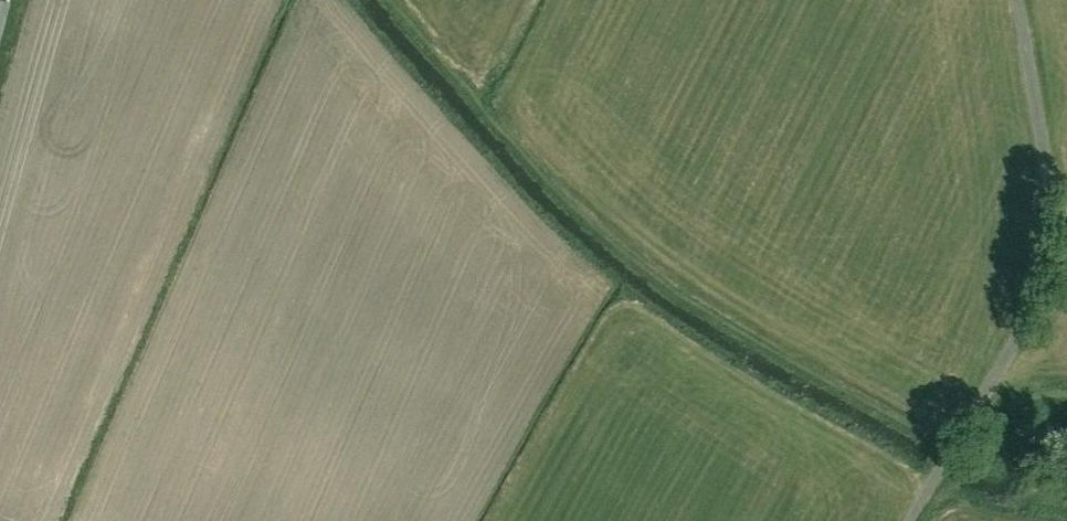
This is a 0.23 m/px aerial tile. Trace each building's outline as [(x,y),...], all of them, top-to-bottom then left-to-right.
[(9,0),(0,0),(0,34),(9,0)]
